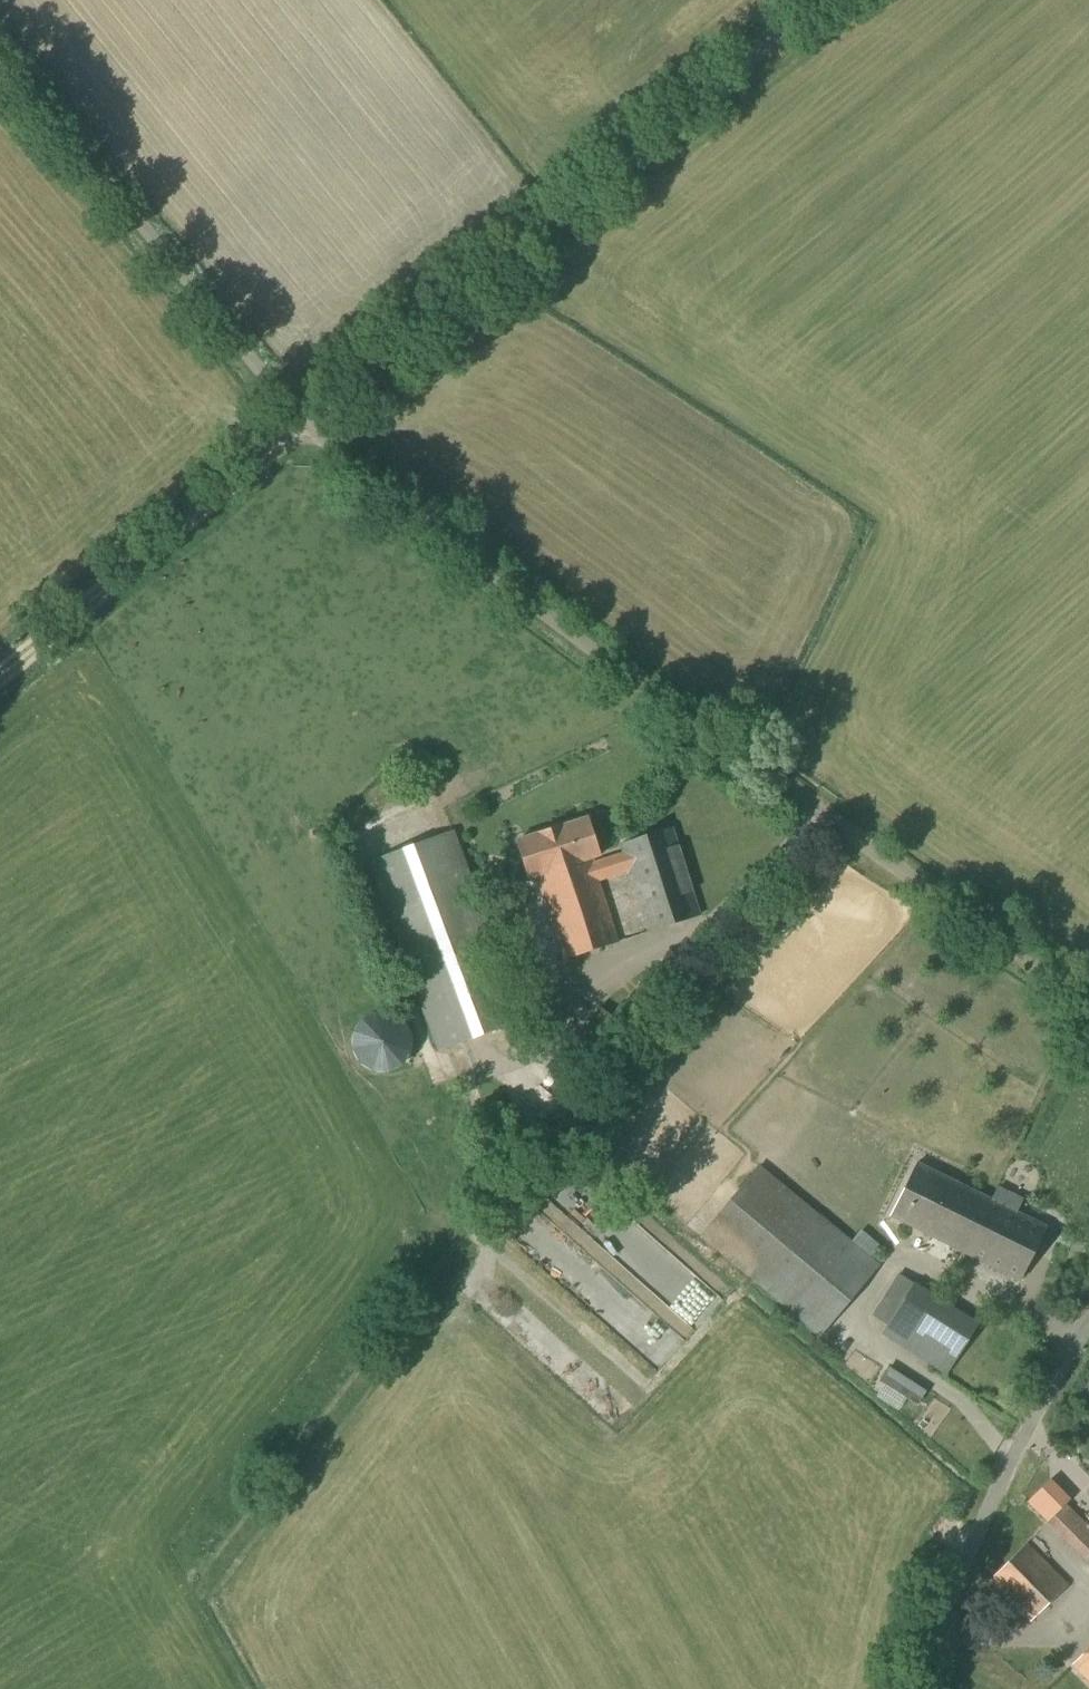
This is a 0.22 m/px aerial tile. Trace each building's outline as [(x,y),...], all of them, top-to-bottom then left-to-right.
[(593,862),(592,859),(600,856),(587,818),(515,841),(528,879),(536,877),(563,962),(619,943),(600,882),(628,872),(647,934),(701,917),(672,828),(620,845),(622,853),(593,862)] [(437,1053),(524,1020),(454,830),(367,863),(437,1053)] [(389,1074),(403,1066),(412,1052),(412,1037),(405,1022),(391,1013),(375,1012),(361,1019),(352,1034),(351,1049),(358,1064),(372,1073),(389,1074)] [(1020,1280),(1045,1227),(917,1164),(891,1217),(1020,1280)] [(851,1242),(759,1165),(698,1237),(820,1338),(880,1266),(870,1258),(879,1246),(860,1231),(851,1242)] [(575,1289),(665,1374),(693,1344),(603,1259),(575,1289)] [(956,1372),(977,1336),(912,1298),(891,1334),(956,1372)] [(1070,1499),(1064,1505),(1056,1496),(1046,1506),(1041,1502),(1039,1504),(1027,1492),(1022,1497),(1047,1523),(1088,1565),(1088,1518),(1070,1499)] [(1029,1623),(1068,1585),(1027,1543),(988,1581),(1029,1623)] [(1072,1666),(1088,1682),(1088,1649),(1072,1666)]
